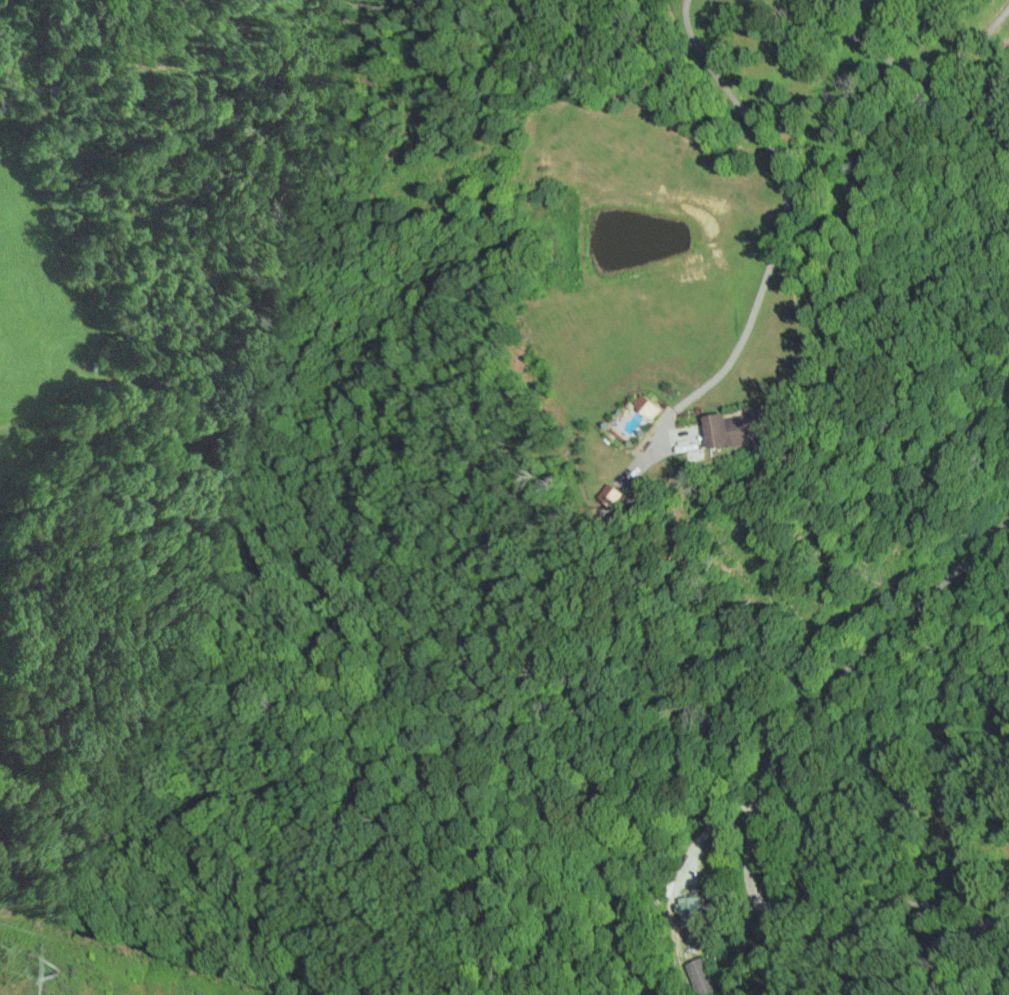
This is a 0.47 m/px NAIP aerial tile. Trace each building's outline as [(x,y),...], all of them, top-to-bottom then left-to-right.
[(726,451),(790,441),(785,406),(720,416),(726,451)] [(686,925),(711,925),(711,897),(686,897),(686,925)] [(702,994),(706,994),(726,986),(712,956),(689,967),(702,994)]
